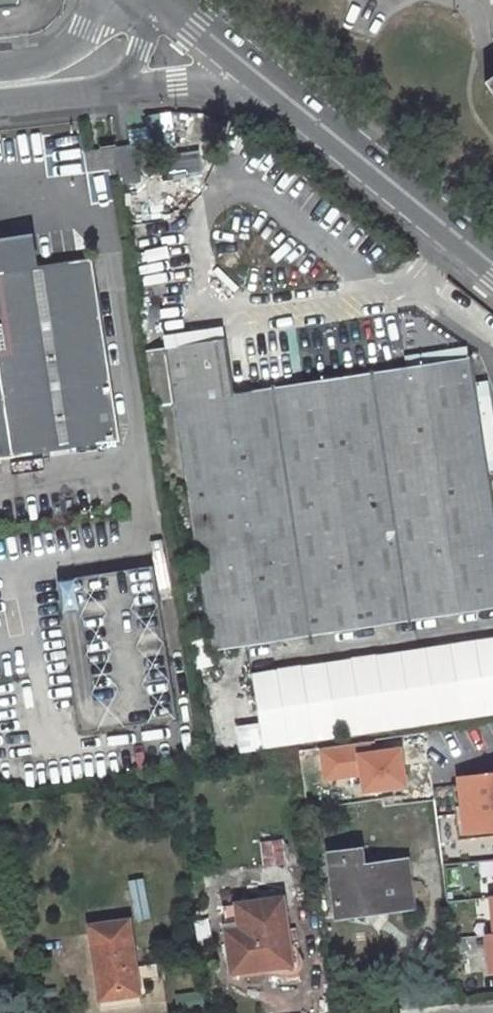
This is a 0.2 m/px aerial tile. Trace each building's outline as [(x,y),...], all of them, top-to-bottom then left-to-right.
[(145,141),(108,147),(77,152),(80,173),(111,169),(114,186),(135,183),(131,157),(147,155),(145,141)] [(112,439),(85,258),(0,271),(0,457),(112,439)] [(219,328),(159,337),(160,348),(161,351),(221,341),(219,328)] [(206,650),(492,605),(492,541),(463,357),(229,394),(221,341),(161,351),(168,404),(206,650)] [(168,404),(161,351),(140,354),(148,406),(168,404)] [(76,609),(155,599),(149,565),(72,577),(76,609)] [(53,579),(78,733),(173,719),(155,599),(76,609),(72,577),(53,579)] [(242,753),(492,718),(492,639),(253,673),(260,723),(238,726),(242,753)] [(131,750),(153,747),(151,727),(128,729),(131,750)] [(369,742),(321,747),(324,778),(361,774),(363,791),(405,786),(400,751),(371,754),(369,742)] [(461,778),(462,784),(452,785),(458,838),(492,834),(492,775),(461,778)] [(287,839),(261,841),(263,866),(289,864),(287,839)] [(412,903),(408,858),(364,863),(362,848),(330,852),(337,911),(412,903)] [(446,890),(461,889),(459,868),(445,869),(446,890)] [(147,878),(130,880),(135,920),(152,918),(147,878)] [(291,963),(286,923),(283,896),(223,903),(231,972),(291,963)] [(135,966),(129,918),(89,923),(99,999),(138,994),(135,966)] [(144,980),(158,978),(156,963),(135,966),(138,994),(145,993),(144,980)] [(177,995),(178,1012),(204,1009),(202,992),(177,995)] [(138,994),(99,999),(101,1009),(140,1004),(138,994)]
